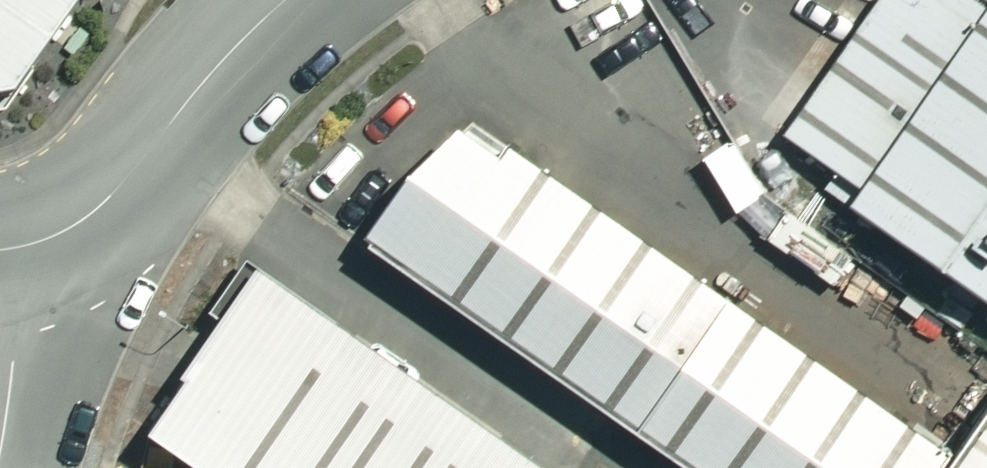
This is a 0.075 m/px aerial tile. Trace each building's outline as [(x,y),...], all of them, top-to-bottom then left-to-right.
[(17,74),(69,0),(0,0),(0,77),(17,74)] [(860,181),(985,2),(983,0),(871,0),(783,127),(860,181)] [(986,288),(986,0),(985,2),(860,181),(851,194),(986,288)] [(694,467),(919,467),(934,446),(426,103),(340,229),(694,467)] [(254,260),(139,430),(194,467),(560,467),(254,260)] [(938,467),(986,467),(986,397),(938,467)]
